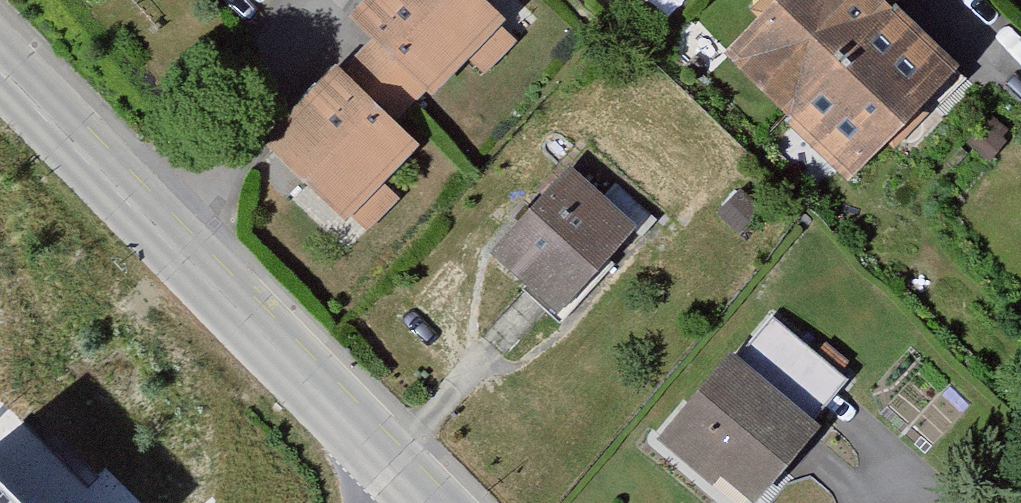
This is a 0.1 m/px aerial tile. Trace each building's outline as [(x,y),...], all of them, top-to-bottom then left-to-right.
[(345,28),(365,47),(420,101),(432,113),(467,76),(482,91),(528,45),(482,0),(372,0),(345,28)] [(889,0),(773,0),(714,54),(784,119),(899,11),(889,0)] [(899,11),(784,119),(851,188),(967,78),(899,11)] [(365,47),(266,147),(362,241),(397,206),(385,194),(424,155),(395,126),(420,101),(365,47)] [(643,235),(566,167),(479,265),(555,333),(643,235)] [(764,310),(648,446),(715,502),(773,502),(864,395),(764,310)] [(0,467),(0,502),(36,502),(0,467)]
